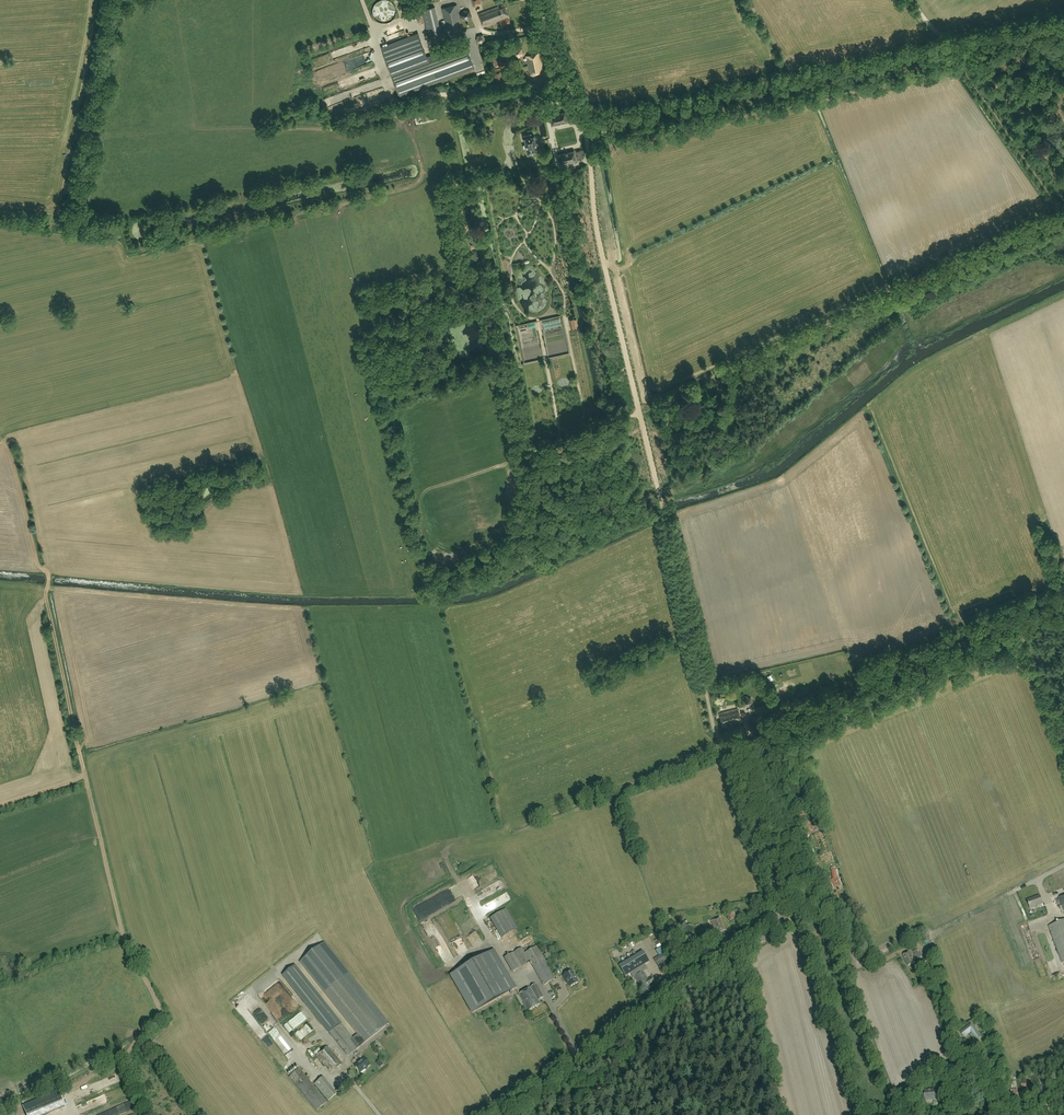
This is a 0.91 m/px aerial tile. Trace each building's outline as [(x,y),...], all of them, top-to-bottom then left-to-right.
[(373,11),(373,14),(374,17),(376,20),(379,21),(381,23),(384,23),(387,23),(390,21),(393,20),(395,17),(396,14),(396,11),(396,8),(395,5),(393,3),(390,1),(388,0),(381,0),(379,1),(376,3),(374,5),(373,8),(373,11)] [(511,23),(508,17),(509,17),(504,4),(479,13),(484,26),(499,20),(502,27),(511,23)] [(442,8),(449,36),(464,32),(457,5),(442,8)] [(435,6),(421,9),(428,36),(441,33),(435,6)] [(468,6),(460,9),(464,18),(471,16),(468,6)] [(418,34),(382,47),(399,94),(474,66),(465,43),(427,57),(418,34)] [(482,44),(486,39),(483,34),(477,35),(476,41),(482,44)] [(523,53),(522,50),(517,47),(513,50),(514,55),(519,57),(523,53)] [(496,67),(505,65),(503,53),(492,55),(493,56),(490,56),(493,68),(496,67)] [(540,53),(526,56),(530,75),(544,72),(540,53)] [(494,71),(496,82),(505,80),(503,69),(494,71)] [(565,111),(550,115),(552,125),(568,121),(565,111)] [(524,138),(526,143),(523,145),(523,148),(527,149),(528,154),(538,152),(535,136),(533,136),(532,133),(524,134),(525,138),(524,138)] [(574,151),(559,154),(561,164),(577,160),(574,151)] [(543,325),(559,321),(558,315),(541,318),(543,325)] [(576,327),(578,326),(577,319),(574,320),(574,318),(569,319),(571,329),(576,328),(576,327)] [(748,706),(752,703),(751,697),(746,696),(742,699),(743,705),(748,706)] [(770,703),(755,708),(758,714),(772,709),(770,703)] [(738,709),(720,714),(723,725),(729,724),(729,723),(741,720),(738,709)] [(835,868),(831,869),(833,879),(830,881),(834,888),(837,886),(838,887),(841,885),(836,877),(835,868)] [(1040,895),(1027,900),(1030,908),(1043,903),(1040,895)] [(518,929),(506,909),(490,918),(502,938),(518,929)] [(730,921),(735,918),(732,912),(727,915),(730,921)] [(463,928),(469,925),(463,914),(457,918),(463,928)] [(721,916),(719,917),(720,918),(712,921),(716,933),(726,929),(721,916)] [(431,920),(431,922),(425,922),(423,923),(441,961),(450,957),(449,954),(447,954),(444,956),(444,953),(443,953),(443,946),(442,946),(442,937),(439,937),(438,934),(435,927),(435,928),(432,922),(431,920)] [(1049,926),(1063,963),(1063,921),(1049,926)] [(444,925),(456,951),(462,948),(451,923),(444,925)] [(467,929),(473,942),(480,939),(476,931),(473,932),(471,928),(473,927),(472,926),(467,929)] [(923,942),(928,953),(933,951),(932,947),(930,948),(927,940),(923,942)] [(323,943),(299,962),(325,992),(358,1033),(353,1037),(360,1046),(389,1023),(348,973),(323,943)] [(546,953),(553,949),(550,944),(543,948),(546,953)] [(554,978),(544,961),(546,960),(537,945),(525,952),(522,947),(504,957),(513,972),(530,962),(533,966),(544,984),(554,978)] [(495,950),(451,975),(473,1013),(516,988),(495,950)] [(643,952),(638,955),(644,965),(650,962),(643,952)] [(660,969),(670,963),(663,952),(654,958),(660,969)] [(908,965),(915,962),(910,952),(903,955),(908,965)] [(638,955),(632,958),(638,969),(644,965),(638,955)] [(933,964),(930,957),(922,961),(925,968),(933,964)] [(632,958),(627,962),(633,972),(638,969),(632,958)] [(627,962),(620,966),(626,976),(630,974),(633,972),(627,962)] [(332,1032),(341,1024),(295,966),(283,975),(329,1033),(332,1032)] [(567,981),(570,987),(578,982),(572,971),(563,976),(566,981),(567,981)] [(635,976),(642,989),(655,981),(652,976),(648,979),(643,971),(635,976)] [(536,984),(519,994),(529,1010),(540,1004),(538,1000),(544,997),(536,984)] [(280,1009),(274,1014),(278,1019),(295,1007),(290,999),(283,1004),(285,1007),(281,1010),(280,1009)] [(980,1037),(974,1027),(971,1023),(960,1032),(964,1037),(971,1032),(976,1040),(980,1037)] [(276,1040),(288,1029),(284,1025),(279,1030),(280,1030),(273,1037),(276,1040)] [(343,1063),(328,1046),(317,1055),(331,1073),(343,1063)] [(371,1064),(365,1057),(355,1065),(360,1072),(371,1064)] [(305,1074),(305,1075),(300,1068),(289,1077),(295,1083),(317,1110),(327,1102),(305,1074)] [(322,1077),(313,1083),(326,1100),(335,1094),(322,1077)] [(935,1100),(935,1090),(925,1091),(925,1095),(924,1095),(925,1101),(935,1100)] [(39,1101),(24,1107),(27,1114),(45,1114),(39,1101)]
